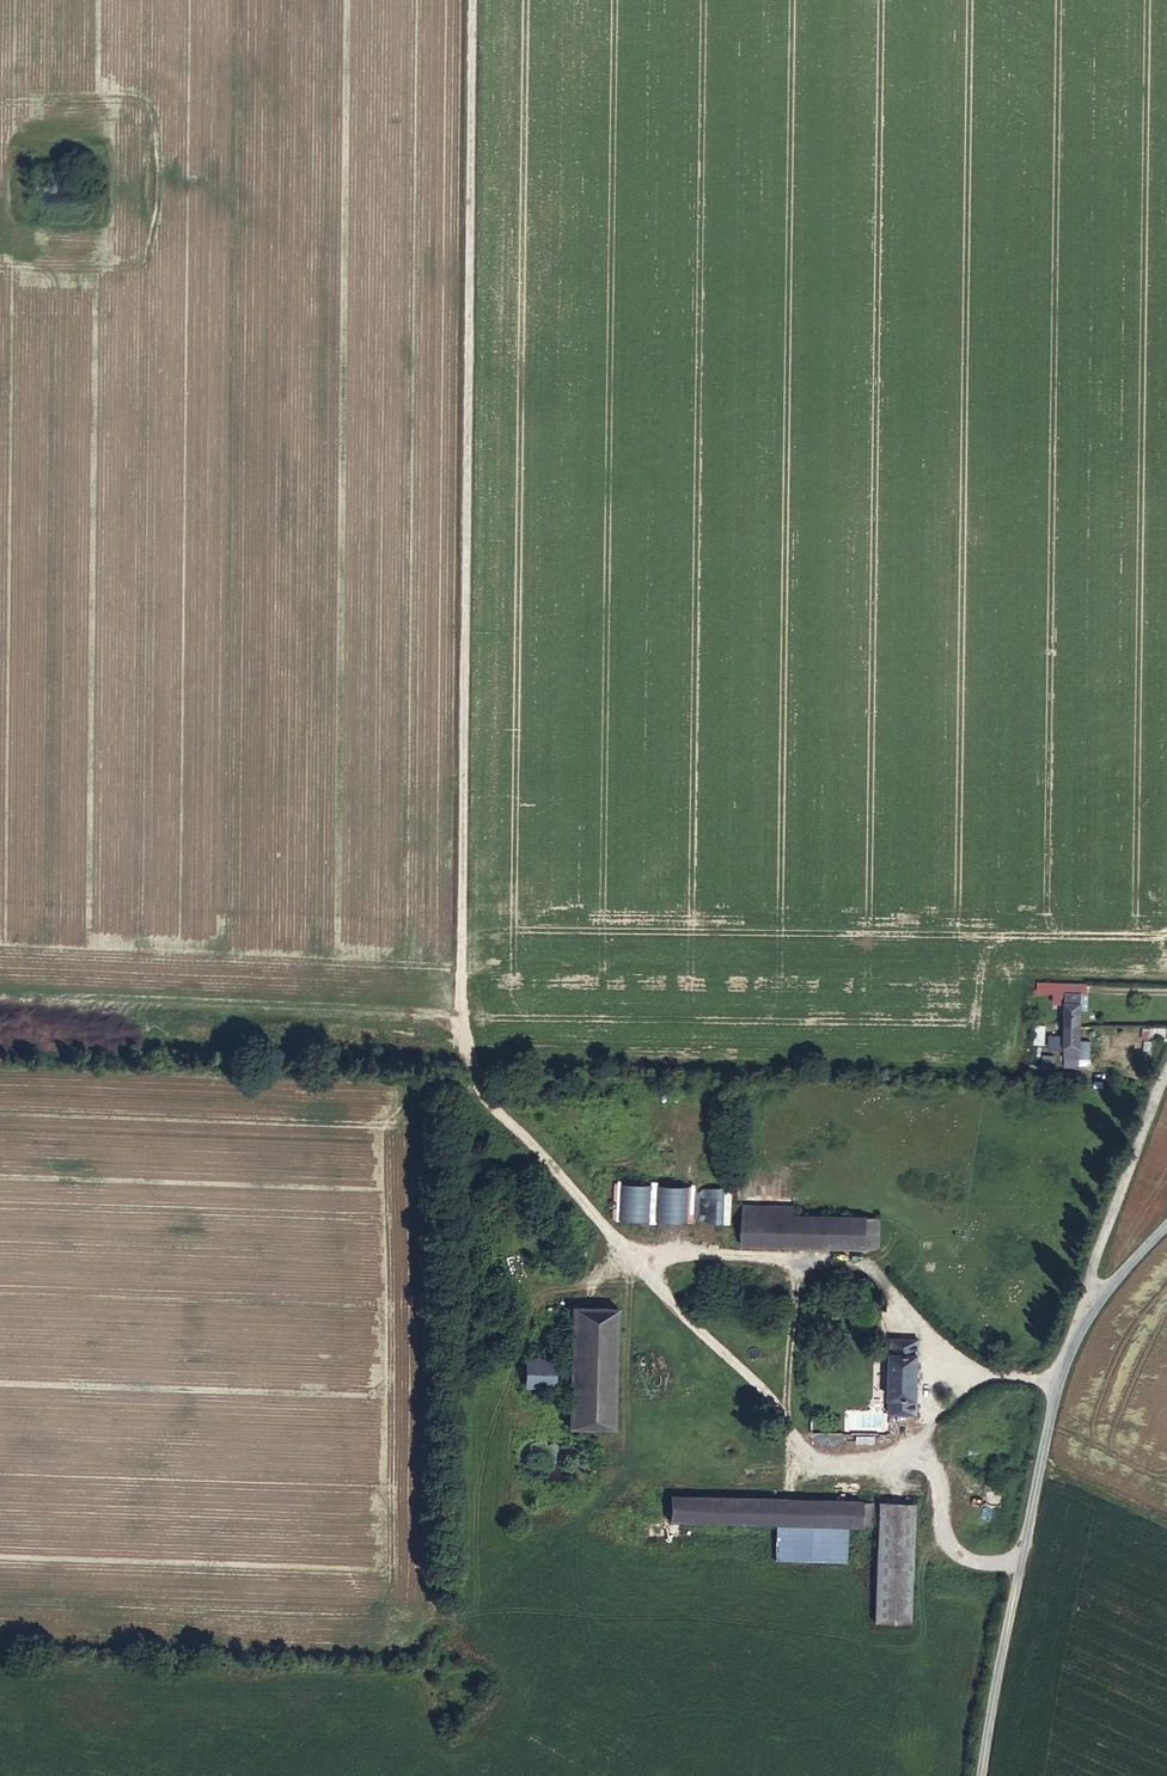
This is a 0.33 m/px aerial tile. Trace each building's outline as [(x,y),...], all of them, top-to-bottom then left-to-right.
[(1056,1007),(1056,1028),(1073,1028),(1074,1012),(1079,1013),(1080,989),(1075,989),(1028,987),(1028,997),(1044,997),(1044,1007),(1056,1007)] [(1072,1042),(1073,1028),(1056,1028),(1055,1039),(1039,1037),(1038,1044),(1054,1046),(1052,1064),(1070,1066),(1071,1057),(1081,1058),(1082,1042),(1072,1042)] [(668,1205),(667,1214),(803,1216),(803,1207),(668,1205)] [(803,1216),(667,1214),(661,1214),(661,1245),(883,1249),(883,1217),(803,1216)] [(565,1302),(563,1360),(577,1361),(579,1303),(565,1302)] [(577,1361),(563,1360),(525,1360),(524,1387),(578,1389),(578,1425),(623,1426),(625,1304),(579,1303),(577,1361)] [(901,1336),(899,1410),(923,1410),(925,1336),(901,1336)] [(835,1525),(835,1499),(661,1495),(661,1521),(805,1524),(823,1524),(835,1525)] [(867,1500),(835,1499),(835,1525),(865,1525),(867,1500)] [(882,1500),(867,1500),(865,1525),(881,1526),(882,1500)] [(823,1524),(805,1524),(805,1532),(823,1533),(823,1524)]
